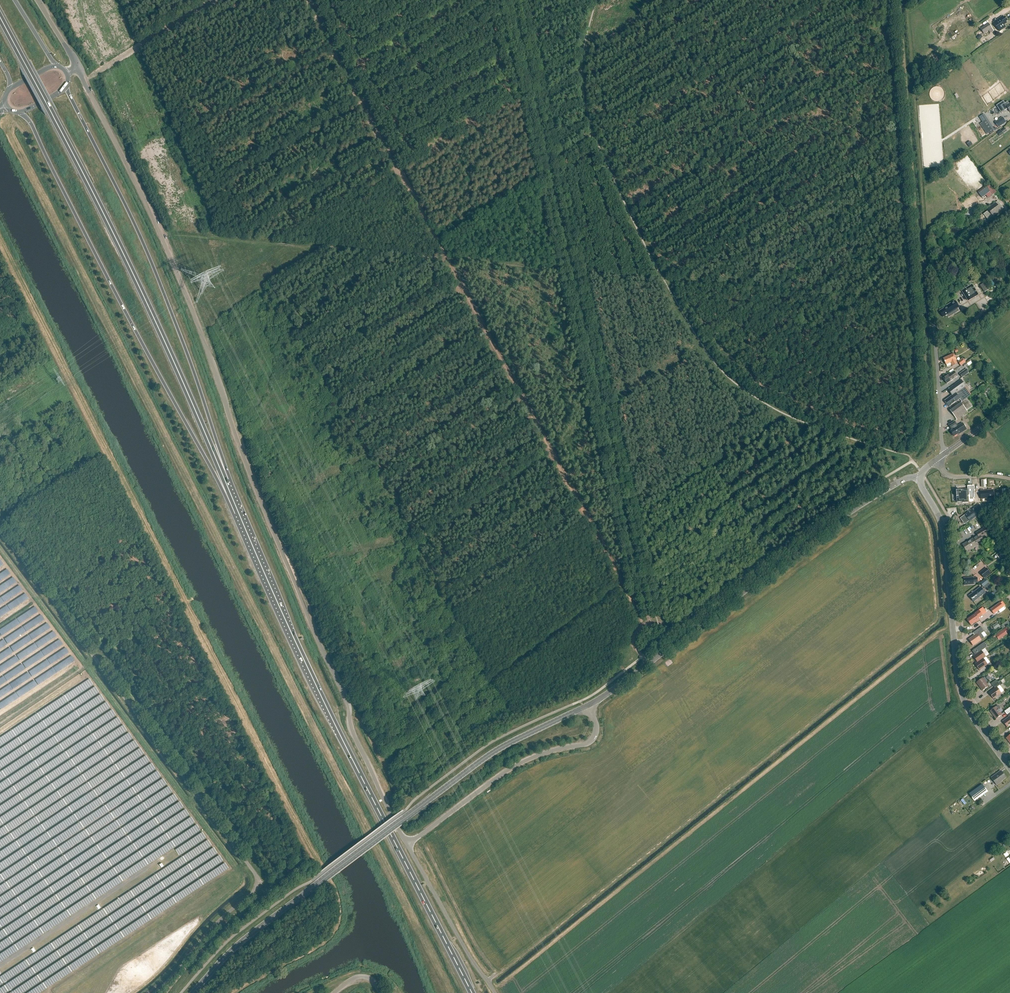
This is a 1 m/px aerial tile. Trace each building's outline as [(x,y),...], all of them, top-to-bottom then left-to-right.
[(981,30),(984,34),(992,29),(996,26),(998,29),(1007,23),(1006,22),(1008,21),(1005,17),(1003,18),(1003,17),(993,23),(994,24),(990,26),(989,23),(980,29),(981,30)] [(948,63),(953,59),(950,54),(944,58),(948,63)] [(1009,104),(1007,102),(1005,103),(1004,101),(1000,104),(1004,111),(1008,109),(1009,112),(1009,103),(1009,104)] [(983,115),(979,117),(983,123),(980,125),(987,134),(989,133),(990,134),(994,132),(983,115)] [(995,122),(998,128),(1006,123),(1002,117),(995,122)] [(991,185),(987,187),(990,192),(992,195),(996,193),(991,185)] [(990,192),(987,187),(978,193),(982,198),(990,192)] [(987,209),(988,211),(984,215),(988,220),(993,217),(1001,210),(1004,208),(998,201),(996,203),(996,202),(987,209)] [(989,290),(985,283),(980,286),(985,292),(989,290)] [(978,295),(972,285),(962,291),(968,301),(978,295)] [(947,306),(939,311),(943,317),(945,315),(946,316),(947,315),(949,317),(955,313),(953,311),(959,308),(955,301),(947,305),(947,306)] [(954,354),(943,358),(946,365),(951,362),(952,366),(958,363),(956,360),(957,360),(954,354)] [(962,378),(969,373),(966,369),(959,374),(962,378)] [(954,370),(943,378),(947,383),(952,380),(953,380),(953,379),(958,376),(954,370)] [(967,387),(962,380),(948,389),(952,395),(945,400),(949,406),(960,399),(962,402),(968,398),(971,396),(965,388),(967,387)] [(973,406),(968,398),(962,402),(950,410),(957,419),(968,412),(967,410),(973,406)] [(957,426),(954,422),(949,425),(952,430),(951,431),(954,436),(959,433),(966,429),(962,423),(957,426)] [(974,485),(967,486),(959,486),(959,488),(957,488),(957,490),(956,491),(957,497),(957,502),(962,502),(963,503),(969,502),(973,502),(973,497),(975,497),(974,485)] [(993,490),(980,491),(981,499),(994,498),(993,490)] [(969,521),(970,522),(984,512),(978,505),(971,510),(968,512),(965,515),(960,519),(965,524),(969,521)] [(976,544),(981,541),(983,540),(981,537),(988,533),(985,528),(976,533),(978,536),(962,544),(966,551),(969,550),(970,551),(978,546),(976,544)] [(981,575),(984,579),(988,575),(991,573),(986,568),(980,573),(981,575)] [(27,600),(9,569),(0,575),(0,581),(12,578),(1,585),(0,591),(3,591),(12,586),(18,586),(0,597),(0,598),(1,601),(0,602),(0,606),(15,597),(15,601),(0,609),(0,616),(27,600)] [(983,587),(988,583),(985,579),(980,583),(983,587)] [(968,596),(979,587),(977,585),(966,594),(968,596)] [(985,593),(981,587),(969,596),(974,602),(985,593)] [(1000,603),(991,609),(994,614),(1003,607),(1000,603)] [(967,620),(971,625),(976,622),(980,620),(979,618),(983,615),(979,610),(975,613),(975,614),(967,620)] [(981,633),(984,631),(981,627),(973,632),(975,635),(969,639),(973,645),(981,640),(981,639),(984,637),(981,633)] [(1004,630),(996,635),(999,640),(1008,634),(1004,630)] [(979,652),(973,656),(977,662),(975,664),(984,659),(986,657),(982,650),(984,649),(983,646),(978,649),(979,652)] [(987,664),(984,659),(975,664),(979,670),(985,666),(986,668),(992,665),(990,662),(987,664)] [(988,686),(983,678),(977,682),(982,691),(988,686)] [(1000,685),(998,683),(994,686),(995,688),(989,693),(993,699),(1002,693),(997,687),(1000,685)] [(996,706),(990,711),(996,719),(1002,714),(999,710),(1000,709),(1000,708),(999,706),(997,706),(997,707),(997,706),(996,706)] [(1001,780),(1006,777),(1002,772),(1001,773),(1000,771),(991,777),(996,785),(1002,781),(1001,780)] [(983,795),(980,791),(985,787),(982,784),(969,794),(975,801),(983,795)]
